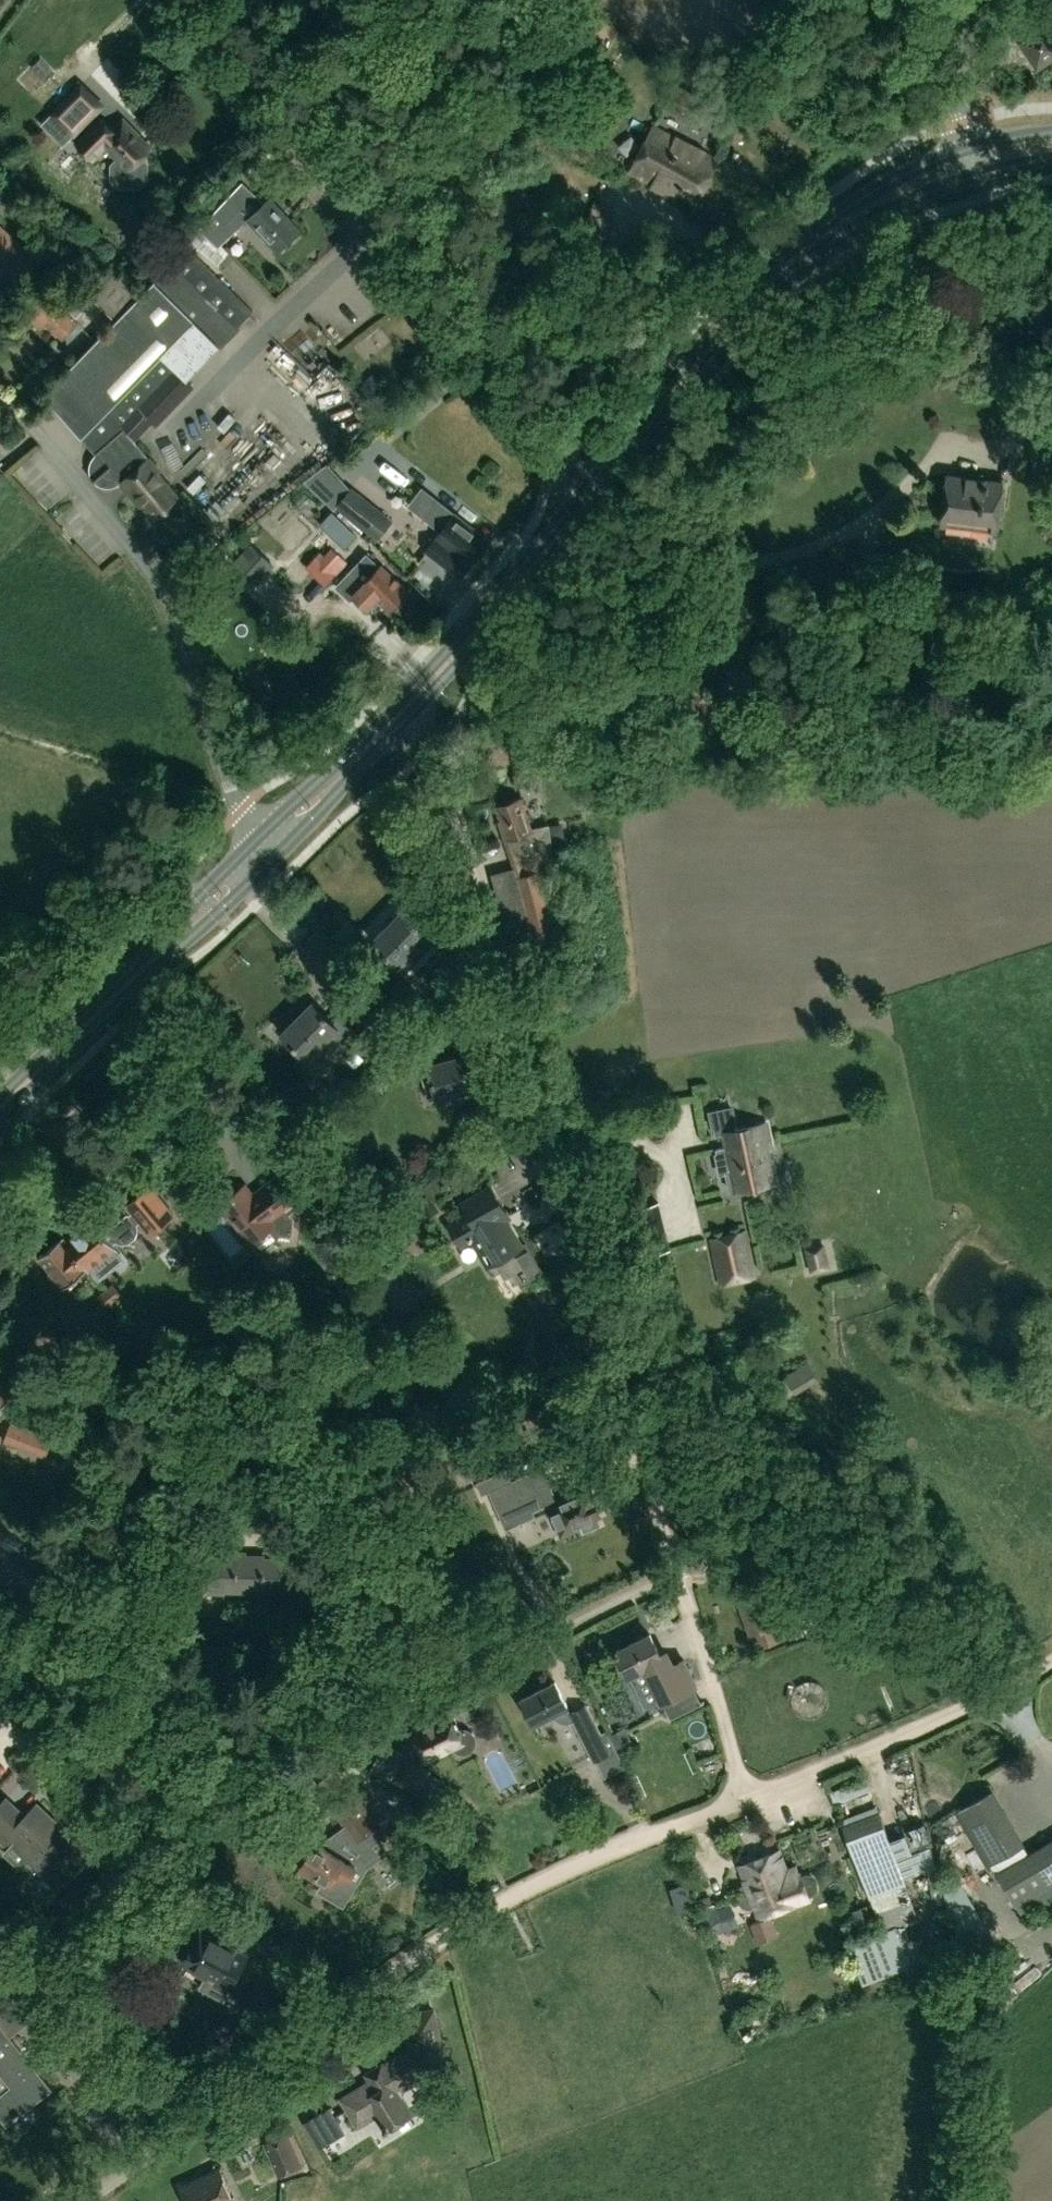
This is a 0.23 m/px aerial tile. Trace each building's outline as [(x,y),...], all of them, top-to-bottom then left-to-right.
[(1009,29),(1017,40),(1016,40),(1036,70),(1051,59),(1051,30),(1045,20),(1044,21),(1037,10),(1009,29)] [(713,103),(677,83),(664,106),(681,116),(679,119),(694,127),(696,124),(700,127),(713,103)] [(102,105),(80,84),(52,113),(74,134),(102,105)] [(93,159),(106,146),(117,157),(111,164),(110,179),(118,187),(140,188),(149,179),(149,162),(142,156),(149,148),(133,132),(134,131),(123,120),(114,129),(102,116),(76,143),(93,159)] [(652,129),(630,173),(694,204),(716,162),(652,129)] [(218,246),(246,219),(276,251),(299,230),(270,198),(264,204),(241,183),(199,229),(218,246)] [(25,248),(0,227),(0,270),(7,262),(24,276),(46,250),(33,239),(25,248)] [(193,384),(186,378),(219,344),(221,346),(239,327),(238,326),(252,310),(183,244),(139,298),(118,323),(52,403),(81,437),(98,457),(96,460),(95,464),(94,468),(95,473),(96,476),(97,477),(93,480),(95,481),(98,478),(102,481),(106,482),(111,482),(115,481),(119,479),(141,503),(142,502),(155,516),(165,507),(168,508),(175,503),(175,498),(177,496),(155,471),(159,469),(149,457),(148,458),(137,445),(138,444),(133,439),(152,419),(174,404),(193,384)] [(94,298),(118,323),(139,298),(114,273),(93,294),(91,296),(94,298)] [(94,298),(91,296),(93,294),(82,284),(63,304),(76,317),(94,298)] [(64,339),(77,323),(37,289),(24,304),(64,339)] [(235,453),(254,432),(234,413),(214,434),(235,453)] [(275,449),(282,457),(296,443),(289,436),(275,449)] [(267,448),(259,462),(272,470),(280,455),(267,448)] [(0,459),(0,480),(1,482),(12,476),(3,457),(0,459)] [(940,524),(995,531),(1003,481),(946,474),(940,524)] [(377,538),(391,521),(350,489),(337,505),(377,538)] [(441,531),(426,552),(459,577),(488,540),(454,514),(454,515),(421,489),(408,505),(441,531)] [(362,537),(332,510),(321,523),(351,550),(362,537)] [(273,564),(251,542),(233,561),(255,582),(273,564)] [(852,548),(839,593),(866,602),(879,554),(852,548)] [(332,549),(323,557),(316,550),(303,564),(312,573),(308,578),(313,582),(318,578),(325,584),(346,562),(332,549)] [(388,611),(389,610),(407,590),(379,566),(378,567),(370,560),(353,580),(351,578),(340,590),(350,599),(353,596),(366,608),(375,599),(388,611)] [(250,584),(246,595),(268,603),(272,592),(250,584)] [(516,776),(517,787),(540,784),(539,774),(516,776)] [(518,877),(518,878),(549,869),(548,865),(557,863),(551,825),(534,830),(523,799),(506,803),(496,806),(501,821),(499,822),(517,877),(518,877)] [(562,826),(551,828),(553,840),(564,837),(562,826)] [(556,896),(549,869),(518,878),(540,961),(561,956),(561,955),(570,953),(566,930),(557,896),(556,896)] [(402,910),(371,941),(397,967),(428,935),(402,910)] [(402,976),(389,989),(407,1007),(419,995),(402,976)] [(417,1007),(426,1018),(448,1000),(439,989),(417,1007)] [(281,1033),(307,1058),(337,1028),(312,1002),(281,1033)] [(401,1034),(381,1014),(359,1036),(379,1056),(401,1034)] [(429,1068),(437,1098),(470,1088),(462,1059),(439,1065),(432,1040),(407,1047),(414,1072),(429,1068)] [(363,1059),(354,1051),(346,1059),(354,1067),(363,1059)] [(779,1145),(775,1118),(727,1126),(729,1140),(719,1141),(723,1167),(734,1165),(737,1185),(750,1183),(760,1191),(768,1181),(780,1179),(775,1145),(779,1145)] [(515,1158),(540,1158),(540,1131),(515,1131),(515,1158)] [(251,1242),(273,1225),(278,1232),(292,1234),(294,1220),(289,1213),(297,1207),(302,1213),(320,1199),(304,1177),(288,1189),(278,1176),(253,1195),(245,1185),(221,1203),(251,1242)] [(138,1223),(140,1221),(150,1233),(174,1214),(151,1185),(127,1205),(132,1211),(129,1214),(128,1213),(104,1231),(93,1217),(66,1239),(86,1264),(89,1267),(88,1268),(99,1280),(126,1258),(114,1243),(116,1241),(117,1242),(123,1243),(129,1242),(136,1237),(138,1231),(138,1224),(138,1223)] [(461,1245),(471,1238),(488,1265),(521,1245),(505,1218),(509,1216),(491,1185),(462,1202),(469,1212),(448,1224),(461,1245)] [(671,1249),(660,1201),(628,1208),(640,1256),(671,1249)] [(746,1230),(708,1239),(718,1286),(757,1277),(746,1230)] [(38,1254),(51,1269),(48,1271),(49,1277),(53,1282),(60,1283),(61,1281),(63,1284),(86,1264),(66,1239),(62,1234),(38,1254)] [(108,1307),(122,1296),(112,1283),(97,1295),(108,1307)] [(145,1350),(127,1327),(99,1349),(117,1372),(145,1350)] [(807,1363),(784,1376),(795,1394),(817,1380),(807,1363)] [(11,1394),(0,1382),(0,1405),(11,1394)] [(52,1439),(10,1423),(4,1440),(46,1456),(52,1439)] [(598,1523),(595,1514),(600,1512),(593,1495),(588,1497),(585,1489),(567,1497),(566,1494),(557,1498),(551,1485),(519,1499),(510,1478),(487,1488),(502,1522),(548,1502),(560,1530),(580,1521),(583,1530),(598,1523)] [(742,1544),(732,1538),(726,1547),(722,1553),(733,1559),(741,1546),(742,1544)] [(260,1588),(260,1586),(280,1587),(280,1584),(287,1584),(288,1566),(280,1566),(280,1557),(262,1556),(262,1553),(208,1552),(207,1589),(221,1589),(221,1588),(260,1588)] [(756,1633),(761,1646),(782,1638),(769,1602),(762,1604),(753,1578),(732,1586),(750,1635),(756,1633)] [(648,1675),(652,1673),(665,1699),(695,1684),(682,1659),(664,1668),(659,1658),(661,1657),(649,1633),(615,1650),(627,1674),(643,1666),(648,1675)] [(566,1705),(555,1680),(521,1697),(533,1721),(566,1705)] [(477,1697),(473,1687),(455,1695),(460,1705),(477,1697)] [(586,1705),(569,1713),(592,1759),(614,1749),(605,1730),(599,1733),(586,1705)] [(401,1751),(405,1753),(393,1780),(420,1793),(431,1770),(420,1765),(424,1758),(450,1746),(453,1750),(456,1752),(461,1754),(466,1753),(470,1752),(474,1749),(476,1744),(477,1740),(475,1735),(473,1732),(469,1729),(465,1728),(460,1728),(456,1730),(448,1713),(438,1718),(437,1716),(425,1722),(425,1724),(426,1724),(412,1731),(401,1751)] [(634,1744),(624,1726),(609,1735),(619,1753),(634,1744)] [(344,1783),(327,1795),(334,1806),(351,1793),(344,1783)] [(1015,1905),(1051,1884),(1051,1841),(1029,1855),(992,1791),(960,1810),(1015,1905)] [(356,1842),(368,1833),(371,1831),(376,1828),(351,1793),(334,1806),(331,1808),(345,1826),(356,1842)] [(23,1815),(5,1797),(0,1802),(0,1839),(5,1844),(11,1838),(60,1884),(93,1849),(68,1825),(64,1829),(35,1802),(23,1815)] [(923,1824),(915,1799),(893,1807),(902,1831),(915,1869),(939,1861),(925,1823),(923,1824)] [(392,1813),(384,1801),(370,1811),(378,1823),(392,1813)] [(843,1825),(855,1858),(890,1844),(878,1812),(843,1825)] [(357,1857),(358,1858),(368,1851),(364,1844),(372,1839),(368,1833),(356,1842),(345,1826),(333,1834),(329,1841),(324,1850),(312,1843),(303,1859),(300,1859),(297,1865),(298,1867),(296,1870),(321,1884),(336,1893),(347,1874),(357,1857)] [(748,1894),(738,1899),(739,1903),(742,1906),(745,1908),(749,1909),(753,1908),(757,1917),(808,1898),(807,1897),(814,1894),(818,1890),(818,1884),(815,1878),(812,1874),(806,1873),(800,1876),(795,1863),(784,1867),(778,1850),(738,1865),(748,1894)] [(485,1867),(478,1853),(467,1859),(474,1873),(485,1867)] [(861,1874),(868,1892),(887,1884),(880,1867),(861,1874)] [(683,1895),(687,1894),(684,1884),(679,1885),(670,1888),(673,1898),(683,1895)] [(709,1895),(698,1898),(700,1906),(711,1902),(709,1895)] [(731,1903),(703,1914),(711,1935),(739,1925),(731,1903)] [(866,1907),(854,1912),(860,1930),(873,1926),(866,1907)] [(750,1924),(757,1943),(779,1934),(771,1915),(750,1924)] [(912,1942),(906,1924),(850,1945),(862,1980),(904,1965),(905,1968),(928,1960),(920,1939),(912,1942)] [(207,1974),(200,1986),(222,1997),(240,1964),(228,1957),(232,1950),(199,1932),(184,1962),(207,1974)] [(22,2012),(3,1987),(0,1989),(0,2074),(9,2086),(0,2094),(0,2118),(5,2124),(51,2088),(3,2027),(22,2012)] [(381,2064),(366,2073),(374,2086),(365,2092),(363,2087),(345,2098),(358,2121),(375,2111),(385,2129),(411,2114),(400,2095),(403,2092),(400,2086),(430,2069),(445,2066),(434,2009),(404,2015),(411,2049),(402,2054),(382,2066),(381,2064)] [(330,2108),(306,2123),(319,2145),(343,2131),(330,2108)] [(301,2161),(287,2130),(265,2140),(279,2171),(301,2161)] [(186,2200),(234,2200),(219,2169),(179,2187),(186,2200)]
